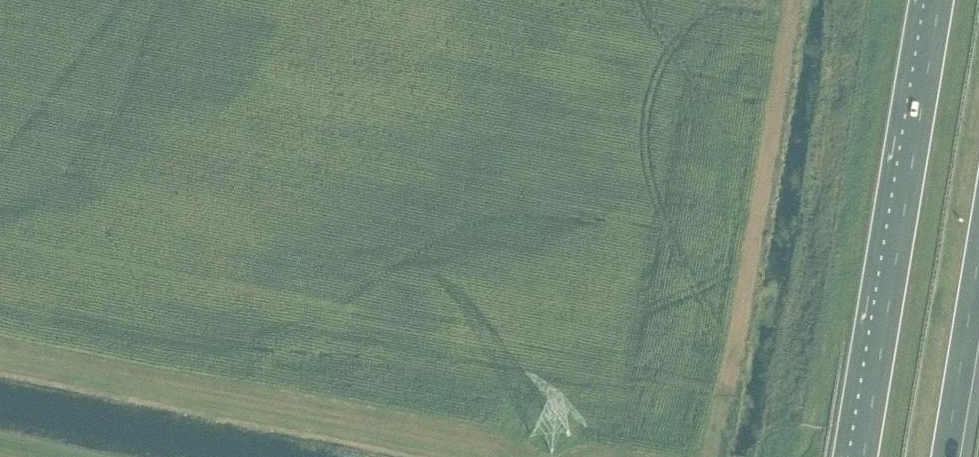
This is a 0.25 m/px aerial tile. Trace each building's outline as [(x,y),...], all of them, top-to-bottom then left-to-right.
[(809,418),(818,418),(818,397),(809,397),(809,418)]
